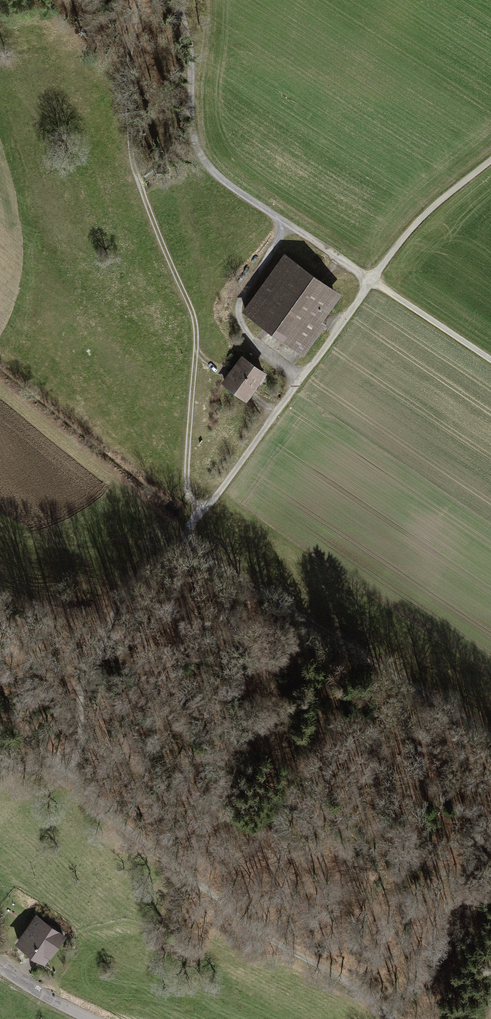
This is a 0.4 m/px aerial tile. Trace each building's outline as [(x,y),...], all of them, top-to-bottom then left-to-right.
[(259,321),(299,266),(285,256),(245,311),(259,321)] [(299,266),(259,321),(303,352),(323,324),(314,319),(334,291),(299,266)] [(243,358),(225,383),(245,397),(263,373),(243,358)] [(37,916),(18,942),(43,960),(52,949),(49,947),(54,941),(57,944),(64,935),(37,916)]
